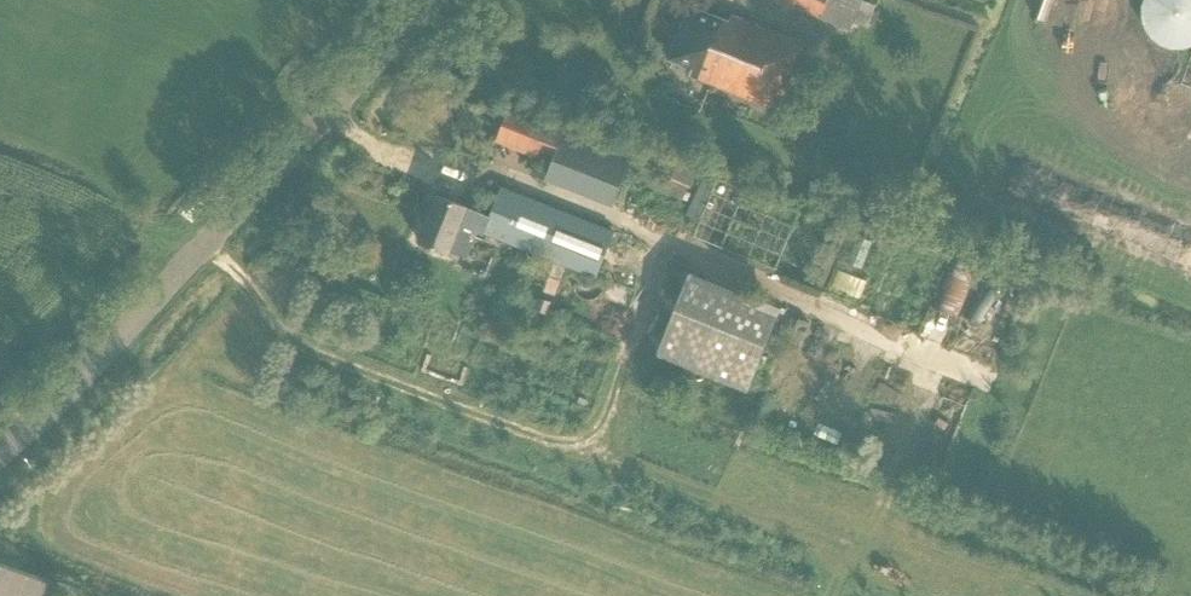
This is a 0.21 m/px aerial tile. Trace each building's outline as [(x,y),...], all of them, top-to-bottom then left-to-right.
[(850,28),(861,0),(781,0),(850,28)] [(890,26),(902,2),(898,0),(882,0),(873,18),(890,26)] [(1140,6),(1140,18),(1143,29),(1150,38),(1158,45),(1169,49),(1181,50),(1190,47),(1190,0),(1142,0),(1140,6)] [(796,63),(804,43),(731,13),(728,19),(690,5),(669,58),(692,67),(689,74),(783,111),(801,64),(796,63)] [(623,99),(626,93),(619,90),(616,96),(623,99)] [(633,154),(566,128),(511,106),(499,136),(554,158),(548,173),(615,200),(633,154)] [(741,189),(720,180),(698,234),(720,242),(741,189)] [(596,276),(614,230),(502,186),(491,216),(468,207),(468,206),(438,194),(419,240),(450,252),(462,222),(484,231),(484,232),(596,276)] [(857,227),(839,285),(867,294),(885,235),(857,227)] [(693,272),(661,355),(751,390),(784,308),(693,272)] [(806,343),(792,374),(808,382),(822,351),(806,343)] [(853,441),(882,355),(853,345),(825,432),(853,441)] [(811,374),(794,411),(804,415),(821,379),(811,374)]
